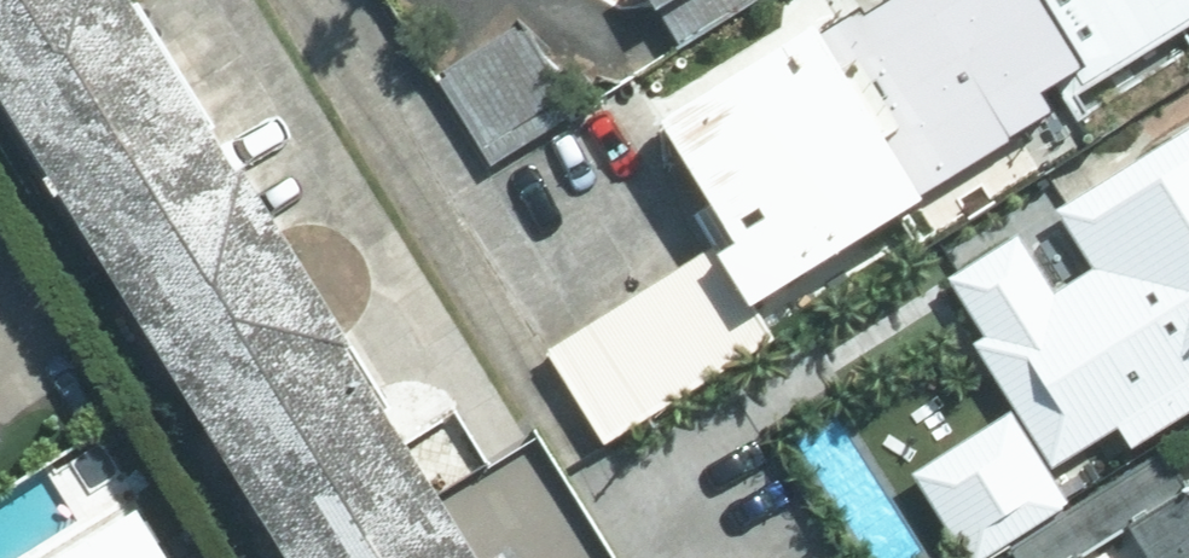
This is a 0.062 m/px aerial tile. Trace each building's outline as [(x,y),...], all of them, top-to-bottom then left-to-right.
[(268,557),(471,557),(128,0),(0,0),(0,122),(268,557)] [(655,25),(700,0),(641,0),(655,25)] [(643,116),(753,302),(1188,48),(1188,0),(842,0),(643,116)] [(531,22),(438,76),(489,165),(582,111),(531,22)] [(921,285),(1012,419),(911,487),(959,557),(989,557),(1069,504),(1054,481),(1188,391),(1188,106),(921,285)] [(761,350),(699,252),(544,349),(606,447),(761,350)] [(1074,557),(1188,557),(1188,493),(1074,557)] [(123,557),(149,557),(142,546),(123,557)]
